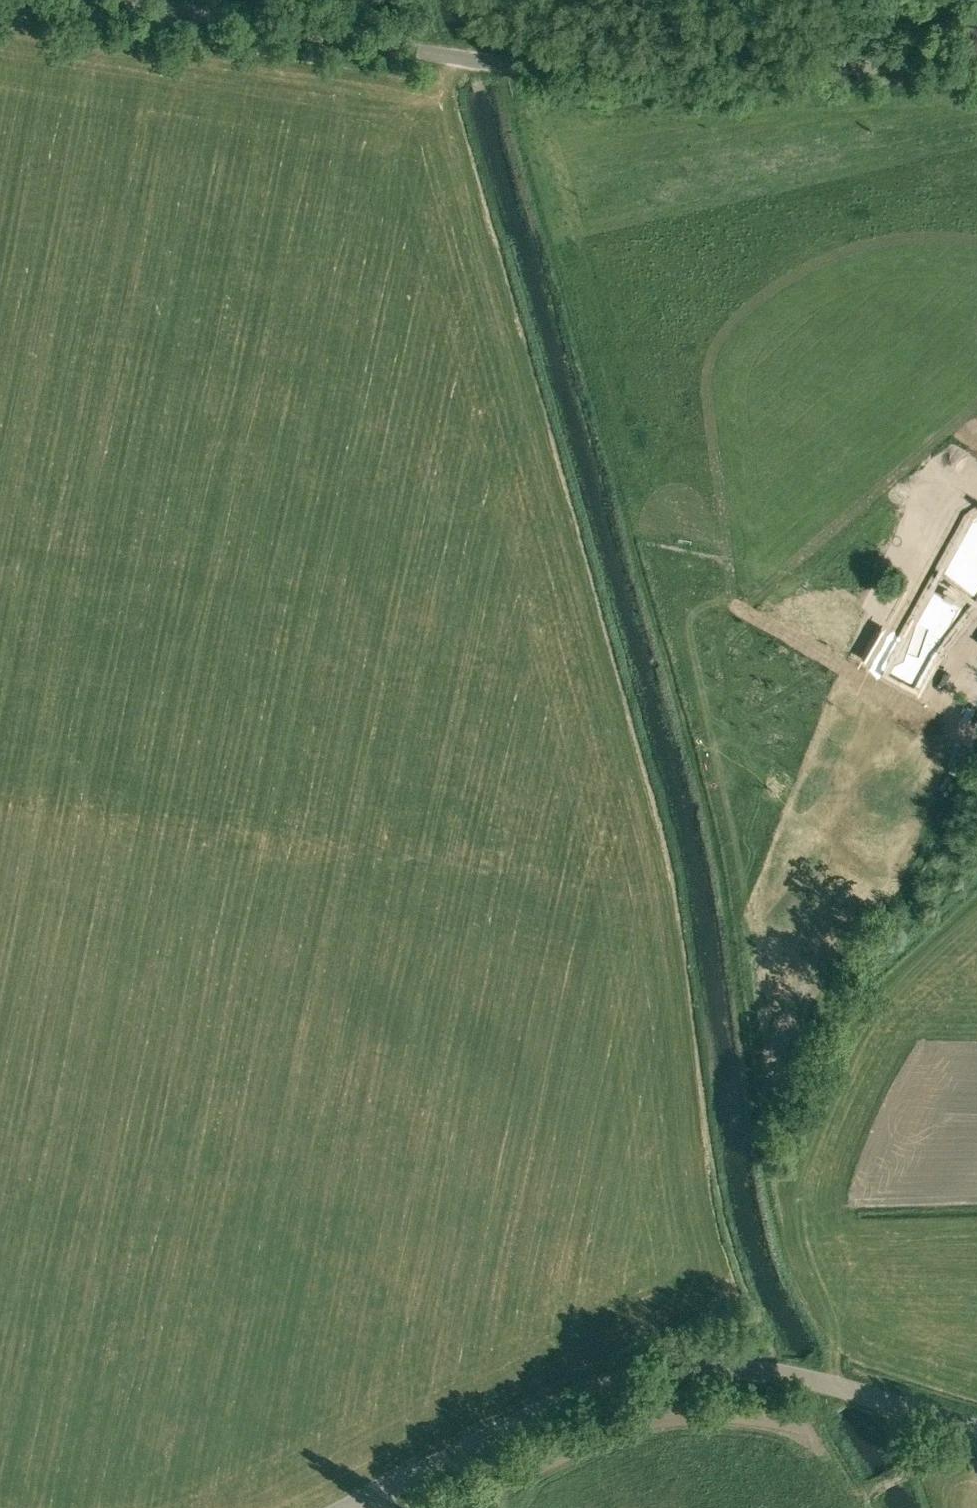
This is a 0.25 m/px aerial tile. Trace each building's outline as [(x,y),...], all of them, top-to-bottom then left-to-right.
[(976,594),(976,512),(963,520),(933,576),(968,606),(976,594)] [(946,620),(917,605),(900,637),(889,674),(878,677),(875,684),(903,699),(946,620)]
